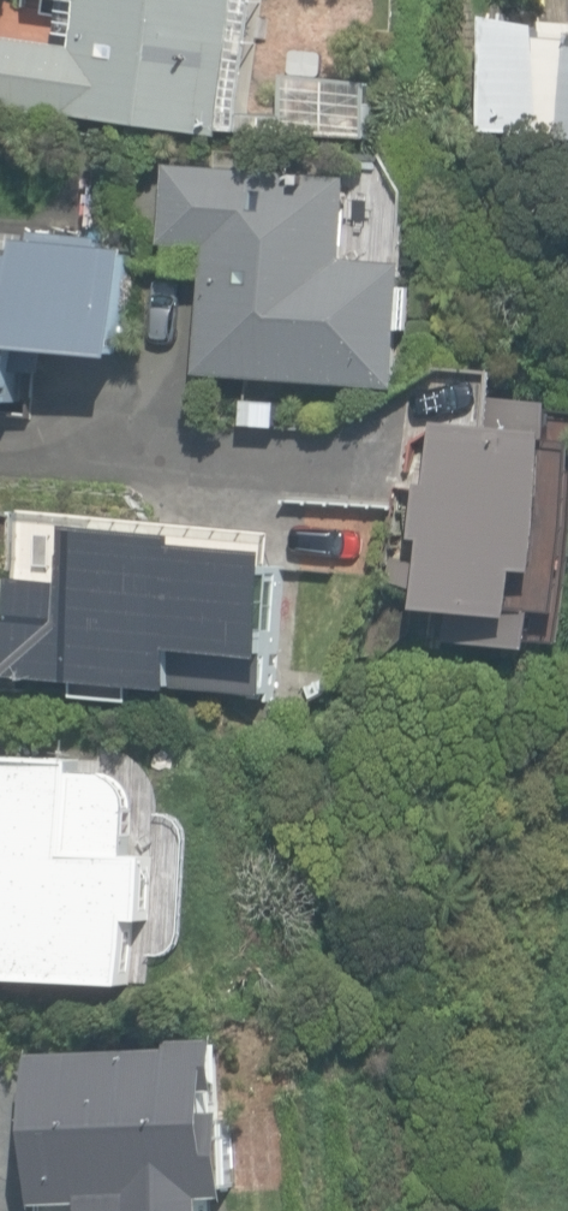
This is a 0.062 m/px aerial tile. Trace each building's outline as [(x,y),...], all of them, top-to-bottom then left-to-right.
[(371,138),(375,80),(289,74),(286,114),(245,111),(259,0),(83,0),(77,47),(6,38),(0,88),(0,106),(222,134),(223,128),(371,138)] [(567,137),(567,17),(495,16),(486,131),(567,137)] [(199,374),(403,389),(412,264),(344,260),(350,181),(170,167),(164,245),(174,246),(173,269),(207,272),(199,374)] [(0,252),(0,408),(41,411),(46,354),(138,362),(148,246),(32,236),(30,255),(0,252)] [(243,425),(283,429),(286,400),(245,397),(243,425)] [(548,649),(563,404),(475,398),(473,425),(438,423),(434,485),(424,485),(421,540),(433,541),(427,641),(548,649)] [(273,698),(287,534),(31,513),(17,682),(87,688),(87,698),(137,702),(139,687),(273,698)] [(130,982),(133,916),(148,917),(151,855),(134,854),(136,805),(136,803),(135,800),(134,798),(133,796),(132,795),(130,793),(129,791),(128,789),(126,787),(125,786),(124,784),(122,783),(120,781),(119,779),(117,778),(115,777),(114,775),(112,774),(110,773),(108,772),(107,771),(75,770),(75,759),(6,756),(1,856),(0,856),(0,976),(130,982)] [(49,1210),(213,1210),(213,1186),(236,1186),(233,1096),(229,1096),(227,1026),(177,1028),(177,1040),(40,1043),(44,1194),(48,1194),(49,1210)]
